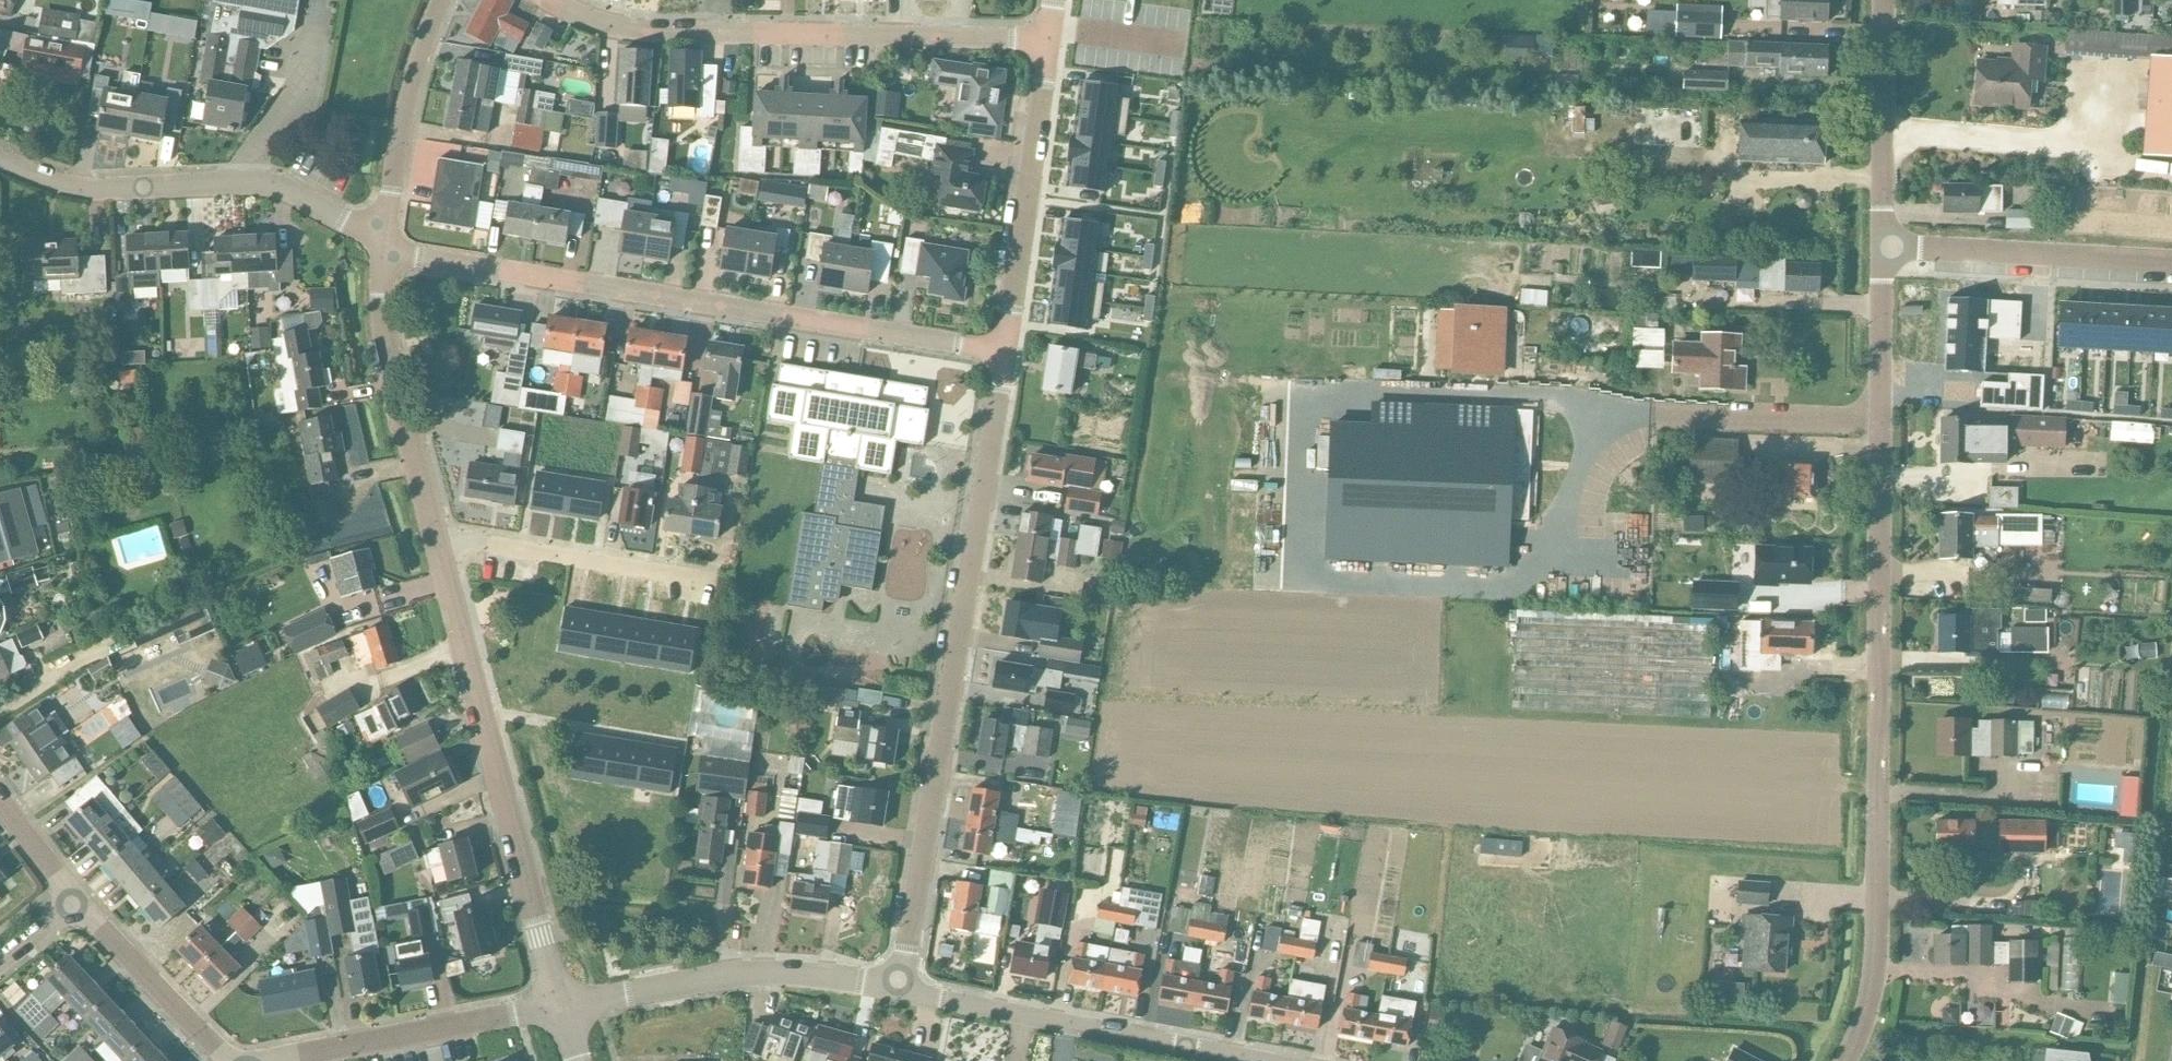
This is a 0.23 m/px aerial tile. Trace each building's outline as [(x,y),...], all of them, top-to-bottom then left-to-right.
[(11,17),(16,0),(0,0),(0,14),(11,17)] [(122,0),(107,0),(104,14),(119,16),(122,0)] [(240,131),(248,91),(252,91),(253,91),(260,89),(262,78),(256,73),(261,46),(264,47),(278,37),(282,38),(286,15),(296,17),(299,0),(202,0),(203,1),(199,27),(209,29),(208,37),(210,37),(202,81),(212,84),(205,125),(240,131)] [(491,45),(499,31),(520,42),(529,25),(508,13),(513,3),(508,0),(484,0),(467,33),(491,45)] [(1763,19),(1780,20),(1828,22),(1829,0),(1764,0),(1763,19)] [(1847,0),(1835,0),(1836,15),(1847,14),(1847,0)] [(2131,0),(2114,0),(2114,17),(2130,17),(2131,0)] [(82,15),(44,8),(39,35),(77,42),(82,15)] [(151,14),(151,15),(150,25),(171,29),(173,18),(151,14)] [(1721,37),(1722,16),(1677,14),(1676,35),(1721,37)] [(544,51),(554,30),(537,22),(527,42),(544,51)] [(1506,54),(1533,55),(1534,36),(1507,34),(1506,54)] [(20,76),(79,86),(86,46),(26,36),(20,76)] [(2144,155),(2171,157),(2171,39),(2153,37),(2144,155)] [(1779,76),(1827,78),(1828,47),(1781,46),(1728,44),(1727,68),(1780,69),(1779,76)] [(1975,103),(2028,107),(2030,80),(2042,81),(2045,48),(2016,45),(2014,66),(1978,63),(1975,103)] [(1,98),(15,68),(1,62),(7,50),(0,47),(0,98),(1,98)] [(619,106),(649,108),(652,51),(622,50),(619,106)] [(697,116),(714,117),(715,114),(715,101),(717,80),(699,80),(700,53),(672,52),(671,88),(670,107),(697,108),(697,116)] [(543,61),(507,54),(504,71),(541,77),(543,61)] [(453,96),(493,103),(499,70),(483,67),(483,64),(459,60),(453,96)] [(954,120),(997,126),(1005,72),(987,69),(987,67),(973,65),(973,67),(934,61),(931,83),(959,88),(954,120)] [(100,130),(130,135),(140,82),(141,75),(125,71),(120,93),(107,91),(110,78),(96,76),(90,112),(103,114),(100,130)] [(1728,74),(1684,72),(1684,89),(1727,91),(1728,74)] [(130,135),(160,141),(162,128),(176,130),(183,91),(168,89),(166,102),(151,99),(154,85),(140,82),(130,135)] [(723,82),(722,94),(735,95),(736,83),(723,82)] [(1080,83),(1077,112),(1127,118),(1129,100),(1119,98),(1120,89),(1080,83)] [(519,108),(552,113),(552,112),(555,95),(522,89),(519,108)] [(872,91),(869,115),(897,118),(900,94),(872,91)] [(794,175),(807,175),(812,96),(755,93),(753,128),(741,127),(739,171),(765,173),(767,148),(795,150),(794,175)] [(471,131),(488,135),(493,103),(453,96),(447,129),(470,134),(471,131)] [(849,178),(863,179),(864,161),(869,162),(871,131),(869,130),(871,121),(866,120),(868,100),(812,96),(807,175),(820,176),(822,151),(850,152),(849,178)] [(569,99),(569,114),(598,113),(597,98),(569,99)] [(715,101),(715,114),(724,115),(725,102),(715,101)] [(511,148),(540,153),(542,143),(559,146),(560,137),(577,140),(581,117),(552,112),(552,113),(519,108),(511,148)] [(1073,138),(1073,139),(1113,144),(1114,135),(1125,137),(1127,118),(1077,112),(1073,138)] [(597,114),(595,148),(617,148),(619,115),(597,114)] [(1172,114),(1170,124),(1181,125),(1182,115),(1172,114)] [(1825,165),(1826,124),(1742,122),(1740,163),(1825,165)] [(1170,124),(1169,134),(1180,136),(1181,125),(1170,124)] [(963,211),(976,213),(976,211),(980,211),(986,179),(968,176),(973,152),(945,147),(947,138),(883,127),(882,133),(871,131),(869,162),(876,163),(876,165),(891,168),(894,154),(935,162),(933,175),(945,176),(940,204),(963,208),(963,211)] [(668,140),(651,138),(647,172),(665,174),(668,140)] [(1072,138),(1068,163),(1070,164),(1070,163),(1110,168),(1113,144),(1073,139),(1073,138),(1072,138)] [(503,153),(501,165),(518,167),(519,155),(503,153)] [(529,186),(545,189),(548,169),(550,159),(521,155),(520,165),(532,167),(529,186)] [(439,158),(429,223),(474,230),(485,166),(439,158)] [(1067,186),(1067,187),(1107,192),(1110,168),(1070,163),(1070,164),(1067,186)] [(1156,163),(1155,173),(1165,175),(1167,164),(1156,163)] [(545,189),(558,191),(561,171),(548,169),(545,189)] [(1155,173),(1153,184),(1164,185),(1165,175),(1155,173)] [(764,177),(760,200),(806,209),(811,186),(764,177)] [(1979,212),(1979,213),(2002,213),(2002,186),(1979,186),(1979,187),(1944,187),(1944,212),(1979,212)] [(706,196),(701,226),(717,229),(722,199),(706,196)] [(620,254),(644,258),(651,217),(626,213),(628,204),(600,199),(595,225),(624,229),(620,254)] [(536,240),(541,209),(509,203),(504,235),(536,240)] [(651,217),(644,258),(669,262),(674,229),(688,231),(691,215),(652,208),(651,217)] [(536,240),(566,245),(568,235),(581,237),(585,215),(572,212),(572,214),(541,209),(536,240)] [(2034,211),(2006,212),(2007,229),(2034,229),(2034,211)] [(1060,243),(1060,244),(1099,250),(1103,225),(1063,219),(1060,243)] [(746,274),(770,278),(776,245),(788,247),(791,231),(777,228),(775,237),(752,233),(746,274)] [(746,274),(752,233),(728,229),(721,270),(746,274)] [(818,286),(843,290),(850,249),(836,247),(838,237),(810,232),(806,259),(822,261),(818,286)] [(158,235),(160,271),(189,269),(188,234),(158,235)] [(116,278),(118,313),(133,312),(132,290),(161,288),(160,271),(158,235),(129,237),(131,272),(116,278)] [(268,289),(269,293),(280,292),(280,284),(294,283),(293,250),(276,251),(275,236),(246,237),(249,290),(268,289)] [(234,274),(234,291),(249,290),(246,237),(216,239),(218,275),(234,274)] [(945,299),(964,303),(966,288),(962,287),(968,253),(924,246),(925,241),(907,238),(901,273),(932,278),(930,293),(945,295),(945,299)] [(62,281),(63,295),(107,293),(106,256),(79,257),(78,239),(26,242),(28,282),(62,281)] [(1058,242),(1054,268),(1056,268),(1056,267),(1096,273),(1099,250),(1060,244),(1060,243),(1058,242)] [(874,253),(850,249),(843,290),(867,294),(871,269),(889,272),(892,247),(876,244),(874,253)] [(1144,246),(1142,256),(1153,258),(1155,247),(1144,246)] [(1784,293),(1820,294),(1821,266),(1785,265),(1785,256),(1737,255),(1737,259),(1667,257),(1667,274),(1693,275),(1692,281),(1736,283),(1735,290),(1784,292),(1784,293)] [(1142,256),(1141,266),(1152,268),(1153,258),(1142,256)] [(1056,268),(1052,294),(1102,302),(1105,283),(1095,282),(1096,273),(1056,267),(1056,268)] [(205,281),(206,311),(222,311),(220,280),(205,281)] [(191,312),(206,311),(205,281),(189,282),(191,312)] [(1548,291),(1522,289),(1521,305),(1547,306),(1548,291)] [(1052,294),(1048,323),(1088,328),(1089,319),(1100,320),(1102,302),(1052,294)] [(1144,298),(1143,308),(1153,309),(1154,299),(1144,298)] [(1944,372),(1985,374),(1987,339),(2020,341),(2023,303),(1949,298),(1944,372)] [(506,375),(524,378),(532,335),(519,333),(522,313),(476,305),(472,334),(485,336),(482,348),(510,353),(506,375)] [(2083,349),(2085,307),(2061,305),(2059,347),(2083,349)] [(1456,307),(1453,374),(1503,376),(1506,308),(1456,307)] [(2107,350),(2109,308),(2085,307),(2083,349),(2107,350)] [(1143,308),(1142,318),(1152,320),(1153,309),(1143,308)] [(2133,309),(2109,308),(2107,350),(2130,351),(2133,309)] [(2133,309),(2130,351),(2154,353),(2156,311),(2133,309)] [(2154,353),(2171,354),(2171,311),(2156,311),(2154,353)] [(285,338),(273,340),(281,389),(274,390),(279,415),(322,408),(319,388),(326,387),(326,384),(330,383),(328,371),(323,371),(320,354),(313,355),(308,328),(306,314),(281,319),(284,333),(285,338)] [(575,354),(580,322),(551,317),(545,349),(562,352),(559,373),(557,373),(550,414),(564,417),(571,375),(570,375),(574,354),(575,354)] [(580,322),(575,354),(602,358),(607,326),(580,322)] [(1635,325),(1634,366),(1667,367),(1669,326),(1635,325)] [(222,357),(221,326),(206,327),(207,358),(222,357)] [(251,328),(252,349),(270,348),(269,327),(251,328)] [(644,428),(646,429),(651,388),(654,367),(659,335),(631,330),(626,362),(641,365),(638,386),(637,386),(635,399),(610,396),(606,422),(644,428)] [(659,335),(654,367),(682,371),(688,339),(659,335)] [(1701,389),(1740,390),(1741,367),(1732,366),(1733,354),(1738,354),(1738,336),(1703,335),(1703,346),(1675,345),(1674,372),(1702,373),(1701,389)] [(716,394),(736,397),(744,348),(711,343),(706,370),(720,372),(716,394)] [(1043,390),(1071,395),(1076,367),(1095,370),(1096,367),(1109,369),(1111,359),(1078,354),(1078,352),(1050,347),(1043,390)] [(787,606),(823,612),(825,601),(835,603),(838,586),(873,591),(882,533),(886,507),(854,502),(860,469),(891,474),(897,441),(924,446),(930,411),(925,410),(929,388),(781,364),(777,386),(773,385),(768,420),(795,425),(789,458),(823,463),(815,515),(802,513),(787,606)] [(2007,384),(1981,383),(1980,408),(2042,412),(2044,376),(2008,374),(2007,384)] [(577,419),(584,377),(571,375),(564,417),(577,419)] [(140,397),(153,396),(152,387),(139,388),(140,397)] [(651,388),(646,429),(658,431),(664,390),(651,388)] [(686,434),(718,440),(723,412),(711,410),(713,397),(693,393),(686,434)] [(456,419),(483,426),(489,404),(448,394),(441,425),(454,429),(456,419)] [(2080,412),(2080,403),(2067,401),(2066,410),(2080,412)] [(2094,404),(2080,403),(2080,412),(2093,413),(2094,404)] [(1325,561),(1510,568),(1512,520),(1528,520),(1533,412),(1516,411),(1516,408),(1491,407),(1491,417),(1475,416),(1475,406),(1412,404),(1411,425),(1331,422),(1325,561)] [(2127,416),(2127,407),(2114,406),(2114,415),(2127,416)] [(2141,408),(2127,407),(2127,416),(2140,417),(2141,408)] [(2162,410),(2161,418),(2171,419),(2171,411),(2162,410)] [(1972,420),(1942,420),(1942,463),(1972,463),(1972,462),(2004,462),(2004,446),(2065,449),(2066,418),(2009,416),(2009,418),(1986,417),(1985,419),(1972,419),(1972,420)] [(307,422),(299,423),(302,441),(307,464),(305,465),(310,487),(311,487),(314,502),(333,499),(329,483),(340,480),(335,459),(327,460),(326,455),(339,452),(345,451),(342,434),(335,435),(332,417),(307,422)] [(2112,440),(2156,442),(2157,421),(2113,419),(2112,440)] [(638,458),(642,430),(624,427),(619,455),(638,458)] [(526,433),(500,429),(496,450),(523,455),(526,433)] [(667,455),(671,433),(657,431),(653,453),(667,455)] [(687,437),(682,471),(701,474),(706,439),(687,437)] [(1739,440),(1691,438),(1689,483),(1737,485),(1739,440)] [(696,505),(691,535),(718,539),(723,509),(713,507),(715,492),(712,491),(709,491),(712,473),(714,473),(719,442),(707,440),(707,439),(706,439),(701,474),(699,488),(696,505)] [(731,445),(727,472),(745,475),(749,447),(733,445),(731,445)] [(1065,461),(1032,455),(1028,482),(1063,488),(1064,486),(1089,490),(1089,491),(1069,488),(1065,511),(1098,516),(1102,493),(1103,493),(1109,462),(1066,455),(1065,461)] [(499,503),(514,506),(521,466),(501,462),(500,469),(472,464),(466,496),(499,502),(499,503)] [(1776,462),(1775,497),(1812,498),(1814,464),(1776,462)] [(14,482),(11,463),(0,464),(0,484),(14,482)] [(621,524),(649,528),(657,476),(629,472),(621,524)] [(533,509),(566,514),(572,479),(539,474),(533,509)] [(604,485),(572,479),(566,514),(599,520),(604,485)] [(41,555),(33,528),(49,523),(37,484),(0,495),(0,566),(41,555)] [(669,501),(664,531),(691,535),(699,488),(680,485),(678,502),(669,501)] [(2015,509),(2015,487),(1991,487),(1990,508),(2015,509)] [(314,502),(303,504),(307,526),(339,520),(335,498),(333,499),(314,502)] [(1017,549),(1078,559),(1078,555),(1097,558),(1102,529),(1081,525),(1078,541),(1061,539),(1060,542),(1049,541),(1053,518),(1023,513),(1017,549)] [(1941,558),(1971,558),(1971,548),(1998,548),(1998,545),(2053,545),(2053,521),(2042,521),(2042,514),(1996,514),(1996,517),(1941,517),(1941,558)] [(1106,536),(1101,554),(1120,559),(1125,541),(1106,536)] [(1012,578),(1042,583),(1046,559),(1057,560),(1056,566),(1076,569),(1078,559),(1017,549),(1012,578)] [(1778,586),(1778,582),(1810,583),(1812,551),(1757,549),(1755,585),(1778,586)] [(331,561),(341,598),(376,589),(372,571),(375,570),(370,551),(331,561)] [(7,575),(12,594),(39,587),(38,583),(51,580),(48,567),(34,570),(33,567),(7,575)] [(1738,585),(1694,583),(1693,607),(1737,609),(1738,585)] [(1997,600),(2050,605),(2052,591),(1998,587),(1997,600)] [(207,602),(132,631),(138,646),(176,631),(180,641),(217,627),(207,602)] [(1038,659),(1080,665),(1083,642),(1059,639),(1063,610),(1044,608),(1009,602),(1003,636),(1040,642),(1038,659)] [(338,635),(325,608),(283,628),(296,655),(338,635)] [(560,651),(593,657),(600,614),(567,609),(560,651)] [(1966,656),(1998,656),(1998,653),(2048,654),(2048,628),(2011,628),(2010,634),(1998,634),(1998,630),(2001,630),(2001,609),(1967,609),(1967,617),(1940,617),(1941,653),(1966,653),(1966,656)] [(2046,611),(2026,610),(2025,622),(2046,623),(2046,611)] [(1711,717),(1714,620),(1518,612),(1513,709),(1711,717)] [(593,657),(625,662),(632,619),(600,614),(593,657)] [(625,662),(657,667),(664,625),(632,619),(625,662)] [(1718,652),(1812,655),(1813,625),(1761,623),(1761,621),(1719,620),(1718,652)] [(310,651),(320,680),(334,676),(330,663),(356,655),(360,667),(375,663),(377,670),(399,663),(388,625),(365,632),(366,634),(310,651)] [(697,630),(664,625),(657,667),(690,673),(697,630)] [(38,626),(17,635),(23,648),(44,639),(38,626)] [(11,681),(9,676),(25,669),(27,664),(23,656),(20,655),(13,639),(0,645),(0,686),(11,681)] [(261,642),(234,652),(243,674),(269,665),(261,642)] [(96,682),(114,672),(109,658),(89,669),(96,682)] [(212,658),(208,680),(230,685),(235,663),(212,658)] [(994,687),(1028,693),(1030,686),(1046,689),(1046,687),(1060,690),(1063,672),(1047,670),(1046,672),(999,663),(994,687)] [(354,717),(367,744),(372,742),(372,743),(410,725),(407,718),(421,711),(409,684),(388,694),(391,700),(376,707),(354,717)] [(2043,705),(2070,707),(2071,691),(2044,689),(2043,705)] [(350,690),(316,709),(327,728),(361,709),(350,690)] [(884,693),(878,692),(860,690),(858,705),(882,708),(884,693)] [(1075,696),(1048,691),(1045,709),(1072,714),(1075,696)] [(11,743),(25,762),(62,737),(70,731),(56,711),(48,717),(40,705),(15,722),(24,734),(11,743)] [(985,720),(979,755),(1003,759),(1005,747),(1017,749),(1018,753),(1049,758),(1052,737),(1053,731),(1037,729),(1028,727),(1031,712),(1004,708),(1002,723),(985,720)] [(858,760),(893,766),(898,732),(863,726),(863,728),(859,727),(861,713),(839,709),(834,740),(860,745),(858,760)] [(1092,736),(1091,718),(1069,719),(1069,737),(1092,736)] [(1938,756),(1991,757),(1991,756),(2034,756),(2034,721),(1978,721),(1978,729),(1968,729),(1968,720),(1939,720),(1938,756)] [(429,723),(397,737),(408,763),(440,749),(429,723)] [(62,738),(71,732),(70,731),(62,737),(25,762),(39,784),(52,775),(60,787),(84,770),(76,759),(62,738)] [(572,777),(605,782),(612,740),(579,735),(572,777)] [(605,782),(637,788),(644,746),(612,740),(605,782)] [(677,751),(644,746),(637,788),(670,793),(677,751)] [(302,758),(316,780),(338,766),(312,752),(302,758)] [(442,753),(397,775),(413,808),(458,786),(442,753)] [(697,860),(721,863),(726,828),(728,828),(732,800),(730,800),(730,798),(746,801),(751,762),(701,755),(696,794),(703,795),(702,797),(700,797),(697,823),(703,824),(697,860)] [(2124,775),(2123,815),(2142,815),(2143,775),(2124,775)] [(87,844),(123,813),(122,812),(114,802),(104,811),(94,800),(108,789),(97,777),(67,802),(78,814),(69,822),(87,844)] [(163,788),(176,803),(189,792),(176,777),(163,788)] [(752,782),(748,814),(763,816),(768,785),(752,782)] [(834,819),(883,827),(889,794),(840,786),(834,819)] [(968,820),(1017,829),(1020,816),(1008,814),(1006,821),(996,819),(1000,793),(973,789),(968,820)] [(189,792),(176,803),(189,818),(202,808),(189,792)] [(391,809),(357,824),(366,844),(399,829),(391,809)] [(87,844),(105,865),(131,843),(121,831),(134,820),(125,810),(122,812),(123,813),(87,844)] [(799,833),(827,837),(830,818),(801,814),(799,833)] [(202,832),(212,843),(226,830),(215,819),(202,832)] [(963,852),(989,857),(992,840),(1015,844),(1015,841),(1040,846),(1042,838),(1052,840),(1053,835),(1029,830),(1017,829),(968,820),(963,852)] [(1999,822),(1938,822),(1938,851),(1956,851),(1956,861),(1960,865),(1970,866),(1973,861),(1973,850),(1999,850),(1999,854),(2045,854),(2046,821),(1999,820),(1999,822)] [(744,885),(771,889),(776,855),(791,857),(795,825),(780,822),(778,837),(751,833),(744,885)] [(445,864),(449,882),(478,874),(469,840),(424,852),(428,869),(445,864)] [(792,910),(826,914),(830,890),(832,875),(848,877),(853,846),(817,841),(813,876),(797,874),(792,910)] [(412,842),(377,857),(384,875),(419,860),(412,842)] [(105,865),(124,886),(153,861),(152,861),(158,855),(150,846),(141,854),(131,843),(105,865)] [(197,860),(187,869),(199,884),(209,875),(197,860)] [(124,886),(142,908),(167,886),(156,872),(160,869),(153,861),(124,886)] [(950,930),(975,934),(980,907),(988,908),(987,913),(1008,917),(1015,873),(991,869),(988,888),(983,887),(983,886),(958,882),(950,930)] [(327,917),(331,936),(350,933),(357,932),(351,901),(347,877),(320,882),(327,917)] [(1737,904),(1768,907),(1770,883),(1739,881),(1737,904)] [(186,907),(167,886),(142,908),(160,929),(186,907)] [(1116,922),(1157,930),(1164,895),(1123,888),(1119,905),(1116,922)] [(1013,973),(1046,979),(1051,949),(1053,938),(1061,940),(1069,895),(1045,891),(1034,946),(1018,943),(1013,973)] [(475,959),(476,961),(492,957),(491,955),(498,953),(496,944),(498,943),(494,927),(491,928),(486,906),(473,910),(470,895),(440,902),(446,924),(458,921),(468,960),(475,959)] [(347,960),(353,996),(381,991),(374,954),(380,953),(373,916),(369,898),(351,901),(357,932),(350,933),(354,958),(347,960)] [(1113,936),(1116,922),(1119,905),(1101,902),(1098,918),(1096,918),(1093,932),(1113,936)] [(1187,936),(1206,940),(1211,913),(1213,906),(1194,902),(1193,911),(1174,907),(1169,932),(1187,935),(1187,936)] [(407,911),(412,937),(434,933),(429,906),(407,911)] [(198,971),(218,991),(241,969),(226,953),(242,938),(246,942),(262,928),(258,924),(252,917),(243,908),(227,923),(237,933),(221,948),(221,949),(198,971)] [(267,916),(261,909),(252,917),(258,924),(267,916)] [(1229,917),(1211,913),(1206,940),(1224,943),(1229,917)] [(304,921),(311,958),(334,954),(331,936),(327,917),(304,921)] [(1744,969),(1783,972),(1786,938),(1791,938),(1791,920),(1745,917),(1744,929),(1747,929),(1744,969)] [(1263,950),(1296,957),(1300,940),(1280,936),(1282,929),(1268,927),(1263,950)] [(1938,938),(1938,947),(1933,948),(1931,949),(1930,949),(1929,952),(1929,960),(1931,962),(1933,963),(1938,964),(1969,964),(1969,965),(1990,965),(2008,965),(2009,984),(2038,984),(2037,941),(2010,941),(2010,942),(1990,943),(1990,927),(1953,927),(1953,938),(1938,938)] [(179,951),(198,971),(221,949),(221,948),(202,928),(179,951)] [(1300,940),(1296,957),(1314,960),(1317,944),(1300,940)] [(429,956),(427,956),(424,942),(407,945),(410,959),(397,962),(402,987),(403,994),(419,991),(418,984),(434,982),(429,956)] [(1367,970),(1387,974),(1390,956),(1373,953),(1374,945),(1356,942),(1352,967),(1368,970),(1367,970)] [(2057,991),(2060,943),(2048,942),(2046,991),(2057,991)] [(1070,983),(1104,990),(1108,965),(1105,965),(1109,949),(1077,943),(1070,983)] [(1130,953),(1109,949),(1105,965),(1108,965),(1104,990),(1138,996),(1146,955),(1130,952),(1130,953)] [(2158,949),(2154,964),(2171,968),(2171,953),(2158,949)] [(1390,956),(1387,974),(1404,977),(1407,959),(1390,956)] [(35,1031),(52,1015),(67,1000),(91,979),(71,958),(48,980),(58,991),(42,1006),(32,995),(15,1011),(35,1031)] [(1160,1000),(1194,1006),(1198,982),(1179,978),(1182,962),(1167,959),(1160,1000)] [(261,982),(267,1014),(321,1004),(314,971),(297,975),(296,969),(282,971),(283,977),(261,982)] [(1194,1006),(1228,1013),(1233,989),(1232,989),(1236,973),(1220,970),(1217,986),(1198,982),(1194,1006)] [(2117,1001),(2128,1001),(2129,973),(2119,972),(2117,1001)] [(1250,1017),(1284,1023),(1288,999),(1269,995),(1271,979),(1257,976),(1250,1017)] [(109,999),(91,979),(67,1000),(86,1021),(109,999)] [(1288,999),(1284,1023),(1318,1030),(1326,989),(1291,983),(1288,999)] [(1340,1034),(1374,1040),(1379,1016),(1366,1014),(1369,997),(1347,993),(1340,1034)] [(86,1021),(105,1041),(128,1019),(109,999),(86,1021)] [(1374,1040),(1409,1046),(1413,1022),(1412,1022),(1416,1006),(1400,1003),(1397,1019),(1379,1016),(1374,1040)] [(814,1026),(776,1013),(771,1028),(753,1022),(743,1050),(762,1057),(767,1044),(769,1045),(771,1040),(780,1043),(776,1055),(793,1060),(803,1060),(805,1052),(814,1026)] [(2057,1014),(2050,1032),(2067,1039),(2074,1021),(2057,1014)] [(52,1015),(35,1031),(43,1040),(60,1024),(52,1015)] [(124,1060),(147,1039),(128,1019),(105,1041),(124,1060)] [(1613,1021),(1602,1045),(1618,1052),(1629,1027),(1613,1021)] [(862,1059),(850,1056),(855,1038),(820,1028),(810,1060),(825,1060),(826,1060),(828,1060),(861,1060),(862,1059)] [(1,1057),(14,1047),(0,1029),(0,1060),(4,1060),(1,1057)] [(1522,1060),(1598,1060),(1602,1051),(1584,1044),(1585,1041),(1554,1029),(1544,1053),(1528,1046),(1522,1060)] [(166,1060),(147,1039),(124,1060),(164,1060),(166,1060)] [(89,1055),(80,1045),(64,1060),(83,1060),(89,1055)] [(932,1060),(874,1045),(870,1060),(931,1060),(932,1060)] [(1734,1046),(1726,1060),(1762,1060),(1734,1046)] [(35,1051),(22,1060),(43,1060),(35,1051)]
